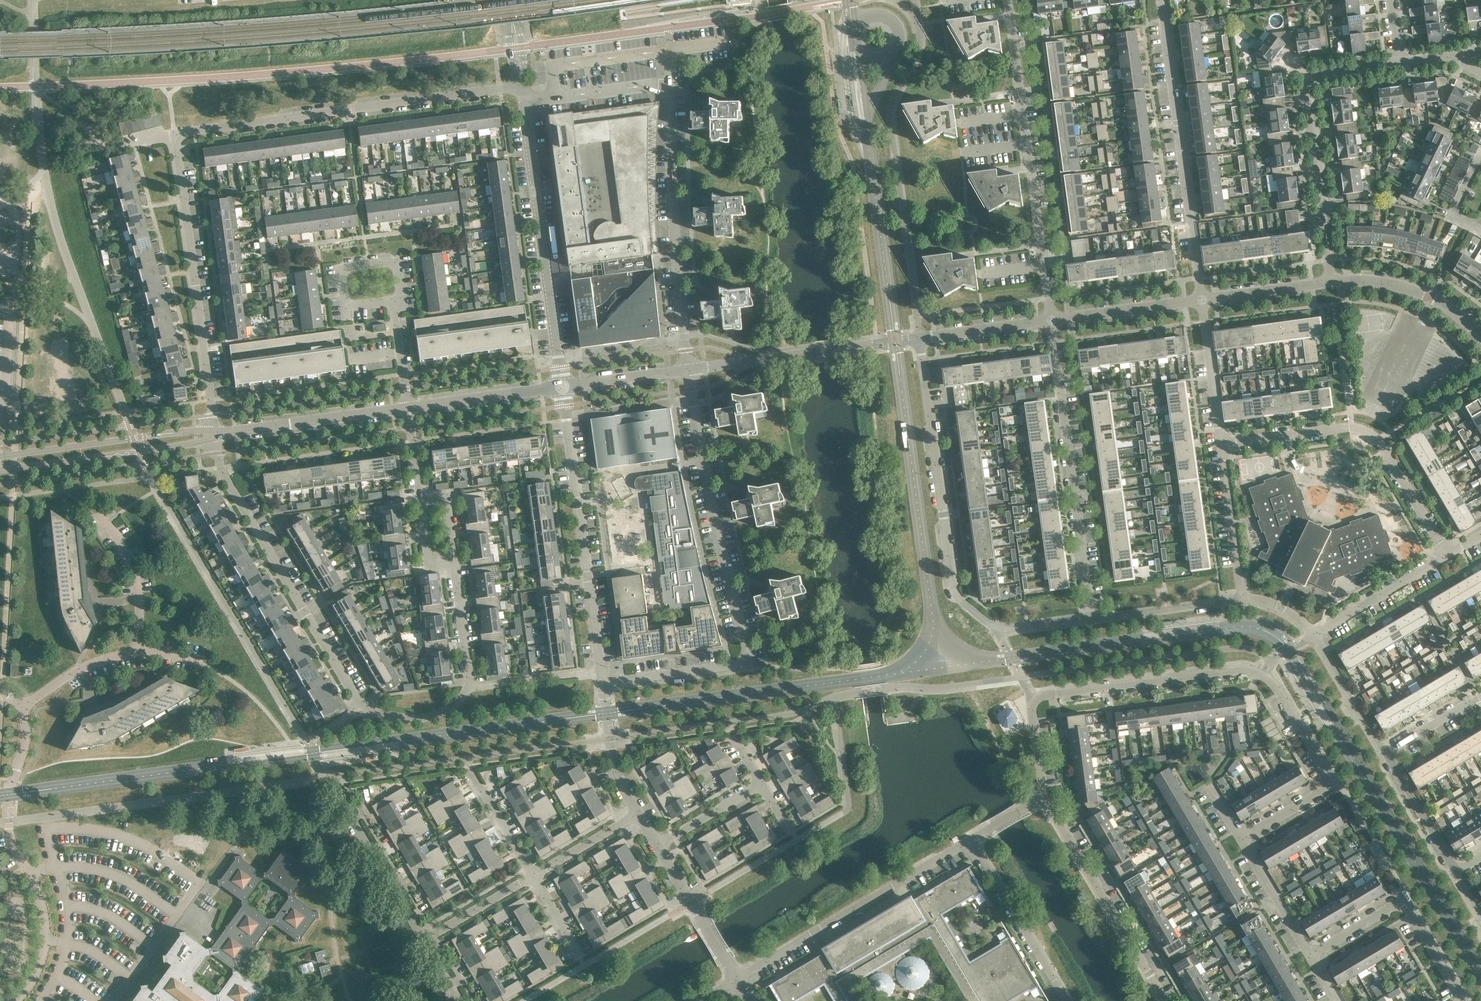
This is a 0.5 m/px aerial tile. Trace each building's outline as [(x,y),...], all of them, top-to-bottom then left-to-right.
[(1050,0),(1031,0),(1033,14),(1039,13),(1039,15),(1051,13),(1050,0)] [(1051,13),(1064,11),(1063,9),(1069,9),(1068,0),(1050,0),(1051,13)] [(1086,0),(1068,0),(1069,9),(1074,8),(1075,10),(1087,8),(1086,0)] [(1345,0),(1344,0),(1338,1),(1340,1),(1344,7),(1346,7),(1347,18),(1348,18),(1361,16),(1359,5),(1374,3),(1374,4),(1374,0),(1346,0),(1345,0)] [(1465,2),(1470,37),(1477,36),(1477,35),(1475,21),(1480,20),(1480,7),(1473,8),(1473,6),(1466,4),(1466,2),(1465,2)] [(1444,5),(1437,6),(1424,8),(1424,7),(1409,9),(1409,10),(1410,17),(1410,16),(1425,14),(1426,25),(1439,24),(1439,23),(1438,13),(1440,12),(1442,5),(1444,5)] [(1243,14),(1233,15),(1232,19),(1239,25),(1243,20),(1243,17),(1243,14)] [(1376,14),(1361,16),(1348,18),(1347,18),(1341,19),(1343,19),(1346,25),(1348,25),(1350,36),(1363,34),(1362,23),(1376,21),(1377,21),(1376,15),(1376,14)] [(977,25),(976,17),(947,21),(947,22),(949,22),(951,26),(956,34),(963,47),(967,54),(970,59),(968,59),(969,60),(984,51),(989,49),(990,49),(1001,52),(1002,54),(999,25),(998,22),(986,24),(977,25)] [(1229,28),(1238,27),(1239,25),(1233,20),(1228,21),(1229,28)] [(1446,22),(1439,23),(1439,24),(1426,25),(1411,27),(1411,28),(1412,28),(1412,35),(1413,35),(1413,34),(1427,32),(1429,44),(1455,40),(1454,33),(1443,30),(1445,23),(1446,23),(1446,22)] [(1179,25),(1181,37),(1200,34),(1199,23),(1179,25)] [(1318,30),(1307,32),(1309,51),(1321,49),(1321,47),(1327,46),(1324,26),(1317,27),(1318,30)] [(1296,30),(1289,31),(1291,44),(1297,43),(1298,52),(1309,51),(1307,32),(1296,33),(1296,30)] [(1116,34),(1118,46),(1137,43),(1136,31),(1116,34)] [(1291,44),(1289,31),(1270,33),(1263,42),(1278,54),(1285,45),(1291,44)] [(1378,32),(1363,34),(1350,36),(1343,36),(1343,37),(1344,37),(1346,55),(1366,52),(1364,41),(1378,39),(1379,39),(1378,32)] [(1202,46),(1200,34),(1181,37),(1182,48),(1202,46)] [(1043,44),(1045,56),(1064,53),(1063,41),(1043,44)] [(1278,54),(1263,42),(1256,52),(1258,71),(1272,69),(1271,64),(1278,54)] [(1139,54),(1137,43),(1118,46),(1119,57),(1139,54)] [(1203,57),(1202,46),(1182,48),(1184,60),(1203,57)] [(1066,64),(1064,53),(1045,56),(1046,67),(1066,64)] [(1140,66),(1139,54),(1119,57),(1121,68),(1140,66)] [(1205,68),(1203,57),(1184,60),(1185,71),(1205,68)] [(1067,76),(1066,64),(1046,67),(1048,78),(1067,76)] [(1142,77),(1140,66),(1121,68),(1122,80),(1142,77)] [(1207,80),(1205,68),(1185,71),(1187,83),(1207,80)] [(1273,75),(1272,69),(1258,71),(1261,88),(1264,88),(1283,85),(1282,74),(1273,75)] [(1069,87),(1067,76),(1048,78),(1049,90),(1069,87)] [(1144,89),(1142,77),(1122,80),(1124,91),(1144,89)] [(1438,81),(1424,83),(1427,102),(1438,101),(1438,106),(1442,106),(1445,85),(1446,79),(1443,78),(1438,78),(1438,81)] [(1209,95),(1207,83),(1187,86),(1189,98),(1209,95)] [(1427,102),(1424,83),(1413,85),(1413,87),(1407,88),(1410,108),(1417,107),(1416,104),(1427,102)] [(1285,97),(1283,85),(1264,88),(1266,98),(1262,99),(1263,106),(1283,103),(1283,97),(1285,97)] [(1454,89),(1445,85),(1442,106),(1445,107),(1447,104),(1457,109),(1465,92),(1455,87),(1454,89)] [(1401,86),(1390,88),(1392,107),(1403,106),(1404,109),(1410,108),(1407,88),(1402,89),(1401,86)] [(1071,99),(1069,87),(1049,90),(1051,101),(1071,99)] [(1392,107),(1390,88),(1378,90),(1378,92),(1372,93),(1375,113),(1382,112),(1382,108),(1392,107)] [(1124,94),(1126,106),(1146,104),(1144,92),(1124,94)] [(1476,97),(1465,92),(1457,109),(1467,114),(1465,117),(1471,120),(1480,101),(1475,99),(1476,97)] [(1331,102),(1333,114),(1352,111),(1350,100),(1354,100),(1353,93),(1333,96),(1333,102),(1331,102)] [(1210,106),(1209,95),(1189,98),(1190,109),(1210,106)] [(724,105),(714,100),(714,107),(711,112),(693,111),(693,121),(695,121),(694,130),(712,131),(712,142),(718,142),(721,143),(722,141),(730,141),(731,123),(741,124),(742,115),(743,115),(744,106),(724,105)] [(1480,101),(1471,120),(1477,123),(1479,119),(1480,121),(1480,102),(1480,101)] [(1051,104),(1053,116),(1073,113),(1071,102),(1051,104)] [(935,111),(933,103),(904,107),(904,108),(906,108),(908,111),(925,141),(927,145),(926,145),(926,146),(946,135),(959,138),(959,139),(960,140),(955,108),(935,111)] [(1284,108),(1283,103),(1263,106),(1264,112),(1268,112),(1269,122),(1288,120),(1286,108),(1284,108)] [(1147,115),(1146,104),(1126,106),(1128,117),(1147,115)] [(1212,118),(1210,106),(1190,109),(1192,120),(1212,118)] [(497,109),(486,111),(489,129),(500,127),(497,109)] [(575,113),(566,115),(567,127),(630,118),(642,116),(649,115),(648,110),(575,117),(575,113)] [(489,129),(486,111),(476,112),(478,130),(489,129)] [(1353,122),(1352,111),(1333,114),(1334,125),(1336,125),(1337,131),(1357,128),(1357,121),(1353,122)] [(162,124),(159,112),(153,114),(156,126),(162,124)] [(478,130),(476,112),(465,114),(467,131),(478,130)] [(1074,125),(1073,113),(1053,116),(1054,127),(1074,125)] [(156,126),(153,114),(147,115),(151,127),(156,126)] [(467,131),(465,114),(454,115),(457,133),(467,131)] [(151,127),(147,115),(142,117),(145,129),(151,127)] [(457,133),(454,115),(444,117),(446,134),(457,133)] [(567,127),(566,115),(550,117),(570,267),(655,255),(655,254),(653,254),(649,222),(651,221),(650,207),(649,197),(649,183),(649,178),(649,168),(649,158),(649,144),(649,129),(649,115),(642,116),(630,118),(567,127)] [(1149,126),(1147,115),(1128,117),(1129,129),(1149,126)] [(145,129),(142,117),(136,119),(139,130),(145,129)] [(446,134),(444,117),(433,118),(435,136),(446,134)] [(435,136),(433,118),(422,119),(425,137),(435,136)] [(1213,129),(1212,118),(1192,120),(1194,132),(1213,129)] [(139,130),(136,119),(130,120),(133,132),(139,130)] [(425,137),(422,119),(411,121),(414,139),(425,137)] [(133,132),(130,120),(124,122),(127,133),(133,132)] [(1290,131),(1288,120),(1269,122),(1270,133),(1267,133),(1268,140),(1288,137),(1287,132),(1290,131)] [(414,139),(411,121),(401,122),(403,140),(414,139)] [(127,133),(124,122),(118,123),(121,135),(127,133)] [(403,140),(401,122),(390,124),(392,142),(403,140)] [(392,142),(390,124),(379,125),(382,143),(392,142)] [(382,143),(379,125),(369,127),(371,145),(382,143)] [(1076,136),(1074,125),(1054,127),(1056,139),(1076,136)] [(1453,134),(1435,125),(1432,131),(1435,133),(1430,143),(1450,152),(1452,146),(1450,145),(1453,140),(1450,139),(1453,134)] [(1150,137),(1149,126),(1129,129),(1131,140),(1150,137)] [(371,145),(369,127),(358,128),(360,146),(371,145)] [(1464,135),(1469,138),(1473,130),(1468,127),(1464,135)] [(1358,134),(1357,128),(1337,131),(1338,136),(1336,137),(1337,148),(1356,146),(1355,135),(1358,134)] [(1215,140),(1213,129),(1194,132),(1195,143),(1215,140)] [(342,130),(331,132),(334,150),(345,148),(342,130)] [(334,150),(331,132),(321,133),(323,151),(334,150)] [(323,151),(321,133),(310,135),(312,153),(323,151)] [(312,153),(310,135),(299,136),(302,154),(312,153)] [(302,154),(299,136),(289,138),(291,155),(302,154)] [(1077,147),(1076,136),(1056,139),(1057,150),(1077,147)] [(1152,149),(1150,137),(1131,140),(1132,151),(1152,149)] [(1289,143),(1288,137),(1268,140),(1269,147),(1272,146),(1274,157),(1293,154),(1291,142),(1289,143)] [(291,155),(289,138),(278,139),(280,157),(291,155)] [(280,157),(278,139),(267,141),(270,158),(280,157)] [(1216,152),(1215,140),(1195,143),(1197,155),(1216,152)] [(270,158),(267,141),(256,142),(259,160),(270,158)] [(259,160),(256,142),(246,143),(248,161),(259,160)] [(248,161),(246,143),(235,145),(237,163),(248,161)] [(1450,152),(1430,143),(1425,153),(1442,161),(1445,157),(1447,158),(1450,152)] [(237,163),(235,145),(224,146),(227,164),(237,163)] [(227,164),(224,146),(214,148),(216,166),(227,164)] [(1358,156),(1356,146),(1337,148),(1339,160),(1341,160),(1342,165),(1362,162),(1361,156),(1358,156)] [(1079,159),(1077,147),(1057,150),(1059,161),(1079,159)] [(216,166),(214,148),(203,149),(205,167),(216,166)] [(1153,161),(1152,149),(1132,151),(1134,163),(1153,161)] [(135,157),(134,153),(109,159),(112,170),(108,171),(108,173),(112,172),(112,171),(130,167),(128,159),(135,157)] [(1442,161),(1425,153),(1420,163),(1440,173),(1443,167),(1440,166),(1442,161)] [(1294,166),(1293,154),(1274,157),(1275,167),(1272,168),(1272,174),(1293,172),(1292,166),(1294,166)] [(1197,158),(1199,169),(1218,167),(1217,155),(1197,158)] [(1080,170),(1079,159),(1059,161),(1061,173),(1080,170)] [(487,163),(488,174),(506,172),(504,161),(487,163)] [(1363,169),(1362,162),(1342,165),(1343,171),(1340,171),(1342,183),(1361,180),(1360,169),(1363,169)] [(1134,166),(1136,178),(1155,175),(1154,163),(1134,166)] [(1440,173),(1420,163),(1415,173),(1433,182),(1435,177),(1437,178),(1440,173)] [(132,174),(130,167),(112,171),(112,172),(115,182),(111,183),(111,185),(115,184),(115,183),(140,176),(139,172),(132,174)] [(1220,178),(1218,167),(1199,169),(1200,181),(1220,178)] [(1249,169),(1250,177),(1258,176),(1257,168),(1249,169)] [(507,182),(506,172),(488,174),(490,185),(507,182)] [(999,180),(998,172),(969,176),(969,177),(971,176),(992,213),(991,214),(991,215),(1011,203),(1024,206),(1024,208),(1025,208),(1020,177),(999,180)] [(1293,177),(1293,172),(1272,174),(1273,181),(1277,181),(1278,191),(1297,189),(1296,177),(1293,177)] [(1061,176),(1063,188),(1082,185),(1081,173),(1061,176)] [(1433,182),(1415,173),(1410,184),(1430,193),(1433,187),(1430,186),(1433,182)] [(1157,187),(1155,175),(1136,178),(1137,189),(1157,187)] [(141,181),(140,176),(115,183),(115,184),(118,194),(114,195),(114,197),(118,196),(118,195),(136,190),(134,183),(141,181)] [(1221,189),(1220,178),(1200,181),(1202,192),(1221,189)] [(1362,191),(1361,180),(1342,183),(1344,194),(1346,194),(1347,200),(1367,197),(1366,190),(1362,191)] [(509,193),(507,182),(490,185),(491,195),(509,193)] [(1430,193),(1410,184),(1406,193),(1402,192),(1399,198),(1418,207),(1420,202),(1422,203),(1425,198),(1427,199),(1430,193)] [(1084,197),(1082,185),(1063,188),(1064,199),(1084,197)] [(1158,198),(1157,187),(1137,189),(1139,201),(1158,198)] [(1223,201),(1221,189),(1202,192),(1203,203),(1223,201)] [(1299,200),(1297,189),(1278,191),(1280,202),(1276,202),(1277,209),(1297,207),(1297,201),(1299,200)] [(138,197),(136,190),(118,195),(118,196),(121,205),(117,206),(118,208),(121,207),(121,206),(146,199),(145,195),(138,197)] [(456,192),(445,193),(447,213),(459,212),(456,192)] [(447,213),(445,193),(433,195),(436,215),(447,213)] [(510,204),(509,193),(491,195),(492,206),(510,204)] [(1388,203),(1394,204),(1396,198),(1386,194),(1388,203)] [(436,215),(433,195),(422,196),(425,216),(436,215)] [(726,199),(716,195),(716,202),(714,207),(697,208),(697,218),(698,218),(699,226),(717,226),(717,237),(727,237),(727,235),(735,235),(735,229),(735,217),(745,216),(745,208),(746,208),(746,198),(726,199)] [(235,209),(233,196),(227,197),(227,198),(210,201),(211,212),(235,209)] [(425,216),(422,196),(411,198),(414,218),(425,216)] [(1085,208),(1084,197),(1064,199),(1066,210),(1085,208)] [(414,218),(411,198),(399,199),(402,219),(414,218)] [(1160,209),(1158,198),(1139,201),(1140,212),(1160,209)] [(148,204),(146,199),(121,206),(121,207),(124,217),(120,218),(121,220),(124,219),(124,218),(142,213),(141,206),(148,204)] [(402,219),(399,199),(388,201),(391,221),(402,219)] [(391,221),(388,201),(377,202),(380,223),(391,221)] [(1225,212),(1223,201),(1203,203),(1205,215),(1225,212)] [(380,223),(377,202),(365,204),(368,224),(380,223)] [(512,214),(510,204),(492,206),(494,217),(512,214)] [(355,205),(344,207),(346,227),(358,226),(355,205)] [(346,227),(344,207),(332,208),(335,229),(346,227)] [(335,229),(332,208),(321,210),(324,230),(335,229)] [(1087,219),(1085,208),(1066,210),(1067,222),(1087,219)] [(236,219),(235,209),(211,212),(213,222),(236,219)] [(1162,221),(1160,209),(1140,212),(1142,224),(1162,221)] [(324,230),(321,210),(310,212),(312,232),(324,230)] [(312,232),(310,212),(298,213),(301,233),(312,232)] [(92,221),(99,219),(97,213),(90,215),(92,221)] [(144,220),(142,213),(124,218),(124,219),(127,228),(123,229),(124,231),(128,230),(127,229),(153,223),(151,218),(144,220)] [(301,233),(298,213),(287,215),(290,235),(301,233)] [(513,225),(512,214),(494,217),(495,228),(513,225)] [(1299,221),(1298,214),(1295,215),(1292,215),(1289,215),(1286,216),(1287,223),(1299,221)] [(290,235),(287,215),(276,216),(279,236),(290,235)] [(279,236),(276,216),(264,218),(267,238),(279,236)] [(238,230),(236,219),(213,222),(214,233),(232,231),(238,230)] [(1089,231),(1087,219),(1067,222),(1069,234),(1089,231)] [(1300,228),(1299,221),(1287,223),(1288,229),(1300,228)] [(1372,222),(1372,227),(1370,247),(1381,248),(1384,229),(1385,223),(1384,223),(1383,224),(1382,223),(1379,222),(1377,222),(1375,223),(1373,223),(1372,222)] [(154,227),(153,223),(127,229),(128,230),(130,240),(126,241),(127,243),(131,242),(130,241),(149,236),(147,229),(154,227)] [(1458,226),(1453,224),(1447,235),(1453,237),(1458,226)] [(515,236),(513,225),(495,228),(497,238),(515,236)] [(1346,246),(1359,246),(1359,227),(1343,227),(1343,240),(1344,240),(1344,239),(1347,240),(1347,246),(1346,246)] [(1372,227),(1359,227),(1359,246),(1370,247),(1372,227)] [(1301,234),(1300,228),(1288,229),(1289,236),(1291,253),(1297,252),(1304,254),(1305,251),(1310,250),(1308,233),(1301,234)] [(1396,231),(1384,229),(1381,248),(1393,249),(1396,231)] [(233,241),(232,231),(214,233),(215,244),(233,241)] [(1408,233),(1396,231),(1393,249),(1404,252),(1408,233)] [(1474,235),(1469,232),(1464,242),(1469,245),(1474,235)] [(1420,236),(1408,233),(1404,252),(1415,255),(1420,236)] [(151,243),(149,236),(130,241),(131,242),(133,252),(129,253),(130,255),(134,254),(134,253),(159,246),(158,242),(151,243)] [(516,247),(515,236),(497,238),(498,249),(516,247)] [(1291,253),(1289,236),(1279,237),(1281,254),(1291,253)] [(1432,241),(1420,236),(1415,255),(1425,259),(1432,241)] [(1281,254),(1279,237),(1270,239),(1272,256),(1281,254)] [(1272,256),(1270,239),(1260,240),(1262,257),(1272,256)] [(1262,257),(1260,240),(1250,241),(1253,258),(1262,257)] [(239,241),(233,241),(215,244),(217,255),(241,251),(239,241)] [(1253,258),(1250,241),(1241,242),(1243,260),(1253,258)] [(1447,246),(1432,241),(1425,259),(1437,263),(1437,262),(1439,257),(1442,257),(1442,258),(1447,246)] [(1243,260),(1241,242),(1231,244),(1233,261),(1243,260)] [(1085,250),(1084,243),(1081,244),(1078,244),(1075,245),(1072,245),(1073,252),(1085,250)] [(1233,261),(1231,244),(1222,245),(1224,262),(1233,261)] [(1224,262),(1222,245),(1212,246),(1214,263),(1224,262)] [(160,251),(159,246),(134,253),(134,254),(136,263),(132,264),(133,267),(137,266),(137,264),(155,260),(153,253),(160,251)] [(1214,263),(1212,246),(1202,248),(1204,265),(1214,263)] [(518,257),(516,247),(498,249),(500,260),(518,257)] [(1086,257),(1085,250),(1073,252),(1073,259),(1086,257)] [(242,262),(241,251),(217,255),(218,265),(236,263),(242,262)] [(1176,269),(1173,252),(1163,253),(1166,270),(1176,269)] [(1453,271),(1464,277),(1474,261),(1460,252),(1454,264),(1455,264),(1457,265),(1454,270),(1453,270),(1453,271)] [(421,255),(423,267),(443,264),(442,253),(421,255)] [(1166,270),(1163,253),(1154,254),(1156,271),(1166,270)] [(1156,271),(1154,254),(1144,256),(1146,273),(1156,271)] [(954,263),(953,256),(924,260),(926,260),(928,264),(947,297),(946,298),(966,287),(979,290),(979,292),(980,292),(975,261),(954,263)] [(1146,273),(1144,256),(1135,257),(1137,274),(1146,273)] [(519,268),(518,257),(500,260),(501,270),(519,268)] [(1087,263),(1086,257),(1073,259),(1074,265),(1067,266),(1070,283),(1075,282),(1077,285),(1083,281),(1089,280),(1087,263)] [(1137,274),(1135,257),(1125,258),(1127,275),(1137,274)] [(1127,275),(1125,258),(1115,260),(1118,277),(1127,275)] [(157,267),(155,260),(137,264),(137,266),(139,275),(136,276),(136,278),(140,277),(140,276),(165,269),(164,265),(157,267)] [(1118,277),(1115,260),(1106,261),(1108,278),(1118,277)] [(1108,278),(1106,261),(1096,262),(1099,279),(1108,278)] [(1474,261),(1464,277),(1473,283),(1480,272),(1480,265),(1474,261)] [(1099,279),(1096,262),(1087,263),(1089,280),(1099,279)] [(238,274),(236,263),(218,265),(220,276),(238,274)] [(445,276),(443,264),(423,267),(425,278),(445,276)] [(521,279),(519,268),(501,270),(503,281),(521,279)] [(166,274),(165,269),(140,276),(140,277),(143,287),(139,288),(139,290),(143,289),(143,288),(161,283),(159,276),(166,274)] [(295,278),(296,284),(316,282),(315,270),(295,273),(295,278)] [(628,274),(628,273),(572,280),(580,341),(593,339),(598,331),(595,307),(598,306),(600,306),(602,304),(604,303),(607,301),(608,299),(610,298),(611,295),(612,294),(613,293),(614,292),(614,291),(615,290),(616,290),(617,289),(619,288),(621,288),(622,288),(624,287),(625,287),(627,287),(628,287),(629,287),(630,286),(631,285),(631,284),(632,284),(632,282),(632,281),(632,280),(632,279),(631,278),(629,277),(629,276),(628,276),(628,274)] [(656,291),(654,273),(631,297),(630,296),(629,296),(628,295),(627,295),(626,295),(625,295),(624,295),(622,296),(620,296),(619,298),(618,298),(617,299),(615,300),(614,301),(613,303),(612,304),(611,306),(610,307),(609,308),(609,310),(608,311),(607,314),(606,318),(606,319),(606,321),(605,323),(598,331),(593,339),(594,346),(600,345),(639,340),(644,336),(646,339),(654,338),(656,334),(661,337),(657,305),(656,291)] [(239,284),(238,274),(220,276),(221,287),(239,284)] [(446,287),(445,276),(425,278),(426,290),(446,287)] [(522,289),(521,279),(503,281),(504,292),(522,289)] [(318,293),(316,282),(296,284),(298,296),(318,293)] [(109,284),(111,291),(118,289),(116,283),(109,284)] [(163,290),(161,283),(143,288),(143,289),(146,298),(142,299),(142,301),(146,300),(146,299),(171,292),(170,288),(163,290)] [(241,295),(239,284),(221,287),(223,297),(241,295)] [(448,298),(446,287),(426,290),(428,301),(448,298)] [(523,300),(522,289),(504,292),(506,303),(523,300)] [(733,293),(723,290),(723,296),(723,297),(721,302),(719,303),(704,304),(704,313),(706,313),(707,322),(725,320),(726,332),(736,331),(736,329),(744,329),(743,310),(753,310),(752,301),(754,301),(753,291),(733,293)] [(172,297),(171,292),(146,299),(146,300),(149,310),(145,311),(145,313),(149,312),(149,311),(167,306),(165,299),(172,297)] [(319,304),(318,293),(298,296),(299,307),(319,304)] [(242,306),(241,295),(223,297),(224,308),(242,306)] [(449,310),(448,298),(428,301),(429,313),(449,310)] [(321,315),(319,304),(299,307),(301,318),(321,315)] [(169,313),(167,306),(149,311),(149,312),(152,322),(148,323),(149,325),(152,324),(152,323),(177,316),(176,311),(169,313)] [(243,316),(242,306),(224,308),(226,319),(243,316)] [(323,327),(321,315),(301,318),(302,330),(323,327)] [(179,321),(177,316),(152,323),(152,324),(155,333),(151,334),(152,336),(156,335),(155,334),(173,329),(172,322),(179,321)] [(249,316),(243,316),(226,319),(227,330),(245,327),(251,326),(249,316)] [(1300,321),(1302,338),(1303,345),(1316,343),(1315,336),(1322,335),(1319,318),(1300,321)] [(528,332),(526,321),(512,323),(512,326),(499,327),(485,329),(471,331),(458,333),(444,335),(430,337),(416,339),(419,360),(433,358),(447,356),(461,354),(474,352),(488,351),(502,349),(515,347),(515,348),(515,349),(516,349),(516,350),(516,351),(517,351),(518,352),(519,353),(520,353),(521,354),(522,354),(533,355),(534,355),(531,335),(528,335),(528,332)] [(1302,338),(1300,321),(1291,322),(1293,339),(1302,338)] [(1293,339),(1291,322),(1281,324),(1283,341),(1293,339)] [(1283,341),(1281,324),(1272,325),(1274,342),(1283,341)] [(373,334),(386,332),(385,325),(372,327),(373,334)] [(1274,342),(1272,325),(1262,326),(1264,343),(1274,342)] [(1264,343),(1262,326),(1252,328),(1255,345),(1264,343)] [(246,338),(245,327),(227,330),(229,341),(246,338)] [(1255,345),(1252,328),(1243,329),(1245,346),(1255,345)] [(175,336),(173,329),(155,334),(156,335),(158,345),(154,346),(155,348),(159,347),(158,346),(184,339),(182,335),(175,336)] [(1245,346),(1243,329),(1233,330),(1236,347),(1245,346)] [(1236,347),(1233,330),(1224,332),(1226,349),(1236,347)] [(1226,349),(1224,332),(1214,333),(1216,350),(1226,349)] [(1185,337),(1175,338),(1177,355),(1187,354),(1185,337)] [(1177,355),(1175,338),(1165,340),(1168,357),(1177,355)] [(185,344),(184,339),(158,346),(159,347),(161,356),(157,357),(158,360),(162,359),(161,357),(180,353),(178,346),(185,344)] [(594,346),(593,339),(580,341),(581,348),(594,346)] [(1168,357),(1165,340),(1156,341),(1158,358),(1168,357)] [(1158,358),(1156,341),(1146,342),(1149,359),(1158,358)] [(1149,359),(1146,342),(1137,343),(1139,360),(1149,359)] [(1139,360),(1137,343),(1127,345),(1129,362),(1139,360)] [(1317,350),(1316,343),(1303,345),(1304,352),(1317,350)] [(1129,362),(1127,345),(1117,346),(1120,363),(1129,362)] [(1120,363),(1117,346),(1108,347),(1110,364),(1120,363)] [(1110,364),(1108,347),(1098,349),(1101,366),(1110,364)] [(345,370),(342,349),(328,351),(314,352),(301,354),(287,356),(273,358),(260,360),(246,362),(232,364),(235,385),(249,383),(263,381),(276,379),(290,378),(304,376),(317,374),(331,372),(345,370)] [(1101,366),(1098,349),(1089,350),(1091,367),(1101,366)] [(1091,367),(1089,350),(1079,351),(1081,368),(1091,367)] [(1318,357),(1317,350),(1304,352),(1305,358),(1308,358),(1311,357),(1314,357),(1318,357)] [(181,360),(180,353),(161,357),(162,359),(164,368),(160,369),(161,371),(165,370),(165,369),(190,362),(189,358),(181,360)] [(1048,355),(1038,357),(1040,374),(1050,373),(1048,355)] [(1040,374),(1038,357),(1028,358),(1031,375),(1040,374)] [(1031,375),(1028,358),(1019,359),(1021,376),(1031,375)] [(1021,376),(1019,359),(1009,361),(1012,378),(1021,376)] [(1012,378),(1009,361),(1000,362),(1002,379),(1012,378)] [(1341,374),(1339,361),(1332,362),(1334,375),(1341,374)] [(191,367),(190,362),(165,369),(165,370),(167,380),(163,381),(164,383),(168,382),(168,381),(182,377),(186,377),(184,369),(191,367)] [(1002,379),(1000,362),(990,363),(992,380),(1002,379)] [(992,380),(990,363),(981,365),(983,382),(992,380)] [(983,382),(981,365),(971,366),(973,383),(983,382)] [(946,369),(942,370),(944,387),(951,386),(952,393),(965,391),(964,384),(962,367),(955,368),(947,366),(946,369)] [(973,383),(971,366),(962,367),(964,384),(973,383)] [(168,381),(168,382),(170,390),(185,387),(182,377),(168,381)] [(1167,385),(1168,395),(1186,392),(1185,382),(1167,385)] [(186,387),(185,387),(170,390),(172,398),(173,397),(174,402),(187,400),(186,387)] [(1332,407),(1329,389),(1319,390),(1322,408),(1332,407)] [(1322,408),(1319,390),(1310,392),(1312,409),(1322,408)] [(966,398),(965,391),(952,393),(953,399),(966,398)] [(1187,402),(1186,392),(1168,395),(1170,404),(1187,402)] [(1312,409),(1310,392),(1300,393),(1303,411),(1312,409)] [(1110,403),(1109,393),(1091,395),(1092,405),(1110,403)] [(1303,411),(1300,393),(1291,394),(1293,412),(1303,411)] [(763,394),(758,394),(744,397),(733,395),(734,401),(733,407),(715,410),(717,420),(719,419),(720,428),(738,425),(740,436),(749,435),(749,433),(758,432),(755,413),(765,412),(763,403),(765,403),(763,394)] [(1016,402),(1015,394),(1006,396),(1007,403),(1016,402)] [(1293,412),(1291,394),(1281,396),(1284,413),(1293,412)] [(1284,413),(1281,396),(1272,397),(1274,414),(1284,413)] [(1274,414),(1272,397),(1262,398),(1264,416),(1274,414)] [(967,404),(966,398),(953,399),(954,406),(957,406),(960,405),(963,405),(967,404)] [(1264,416),(1262,398),(1252,399),(1255,417),(1264,416)] [(1471,417),(1480,412),(1480,398),(1474,402),(1472,400),(1464,405),(1471,417)] [(1255,417),(1252,399),(1243,401),(1245,418),(1255,417)] [(1045,412),(1044,401),(1026,404),(1027,414),(1045,412)] [(1245,418),(1243,401),(1233,402),(1236,420),(1245,418)] [(1188,411),(1187,402),(1170,404),(1171,414),(1188,411)] [(1236,420),(1233,402),(1223,403),(1226,421),(1236,420)] [(1111,412),(1110,403),(1092,405),(1094,415),(1111,412)] [(1443,413),(1440,407),(1429,413),(1432,419),(1443,413)] [(671,408),(591,419),(598,469),(677,458),(678,461),(679,471),(680,471),(679,461),(671,408)] [(976,421),(974,411),(954,414),(957,424),(976,421)] [(1190,421),(1188,411),(1171,414),(1172,423),(1190,421)] [(1456,416),(1453,411),(1447,414),(1450,419),(1456,416)] [(1046,421),(1045,412),(1027,414),(1029,423),(1046,421)] [(1112,422),(1111,412),(1094,415),(1095,424),(1112,422)] [(1471,417),(1477,427),(1480,425),(1480,412),(1471,417)] [(977,430),(976,421),(957,424),(955,424),(958,433),(977,430)] [(1048,431),(1046,421),(1029,423),(1030,433),(1048,431)] [(1191,430),(1190,421),(1172,423),(1173,433),(1191,430)] [(1114,431),(1112,422),(1095,424),(1096,434),(1114,431)] [(1463,429),(1458,432),(1461,437),(1466,434),(1463,429)] [(978,440),(977,430),(958,433),(957,433),(960,443),(978,440)] [(1192,440),(1191,430),(1173,433),(1175,442),(1192,440)] [(1427,439),(1422,430),(1405,439),(1411,449),(1427,439)] [(1049,440),(1048,431),(1030,433),(1031,442),(1049,440)] [(1115,441),(1114,431),(1096,434),(1097,443),(1115,441)] [(1469,439),(1466,434),(1461,437),(1464,442),(1469,439)] [(539,436),(527,438),(530,459),(542,457),(539,436)] [(530,459),(527,438),(515,440),(518,460),(530,459)] [(1433,449),(1427,439),(1411,449),(1417,458),(1433,449)] [(518,460),(515,440),(503,441),(506,462),(518,460)] [(980,449),(978,440),(960,443),(958,443),(961,452),(980,449)] [(1050,450),(1049,440),(1031,442),(1033,452),(1050,450)] [(1194,449),(1192,440),(1175,442),(1176,452),(1194,449)] [(506,462),(503,441),(491,443),(494,463),(506,462)] [(1116,450),(1115,441),(1097,443),(1099,453),(1116,450)] [(494,463),(491,443),(479,445),(482,465),(494,463)] [(482,465),(479,445),(467,446),(470,467),(482,465)] [(470,467),(467,446),(455,448),(458,468),(470,467)] [(458,468),(455,448),(443,450),(446,470),(458,468)] [(1475,448),(1469,451),(1472,456),(1478,453),(1475,448)] [(981,459),(980,449),(961,452),(959,452),(962,462),(981,459)] [(1195,459),(1194,449),(1176,452),(1177,461),(1195,459)] [(1438,458),(1433,449),(1417,458),(1422,468),(1438,458)] [(446,470),(443,450),(431,451),(434,472),(446,470)] [(1052,459),(1050,450),(1033,452),(1034,461),(1052,459)] [(1118,460),(1116,450),(1099,453),(1100,462),(1118,460)] [(1480,459),(1478,453),(1472,456),(1475,462),(1480,459)] [(394,456),(382,458),(385,478),(397,477),(394,456)] [(385,478),(382,458),(370,460),(373,480),(385,478)] [(1444,467),(1438,458),(1422,468),(1428,477),(1444,467)] [(982,469),(981,459),(962,462),(961,462),(963,471),(982,469)] [(1053,469),(1052,459),(1034,461),(1035,471),(1053,469)] [(1196,468),(1195,459),(1177,461),(1179,471),(1196,468)] [(373,480),(370,460),(358,461),(361,482),(373,480)] [(1119,469),(1118,460),(1100,462),(1101,472),(1119,469)] [(361,482),(358,461),(346,463),(349,483),(361,482)] [(349,483),(346,463),(334,464),(337,485),(349,483)] [(337,485),(334,464),(322,466),(325,486),(337,485)] [(325,486),(322,466),(310,468),(313,488),(325,486)] [(1449,477),(1444,467),(1428,477),(1433,486),(1449,477)] [(313,488),(310,468),(298,469),(301,490),(313,488)] [(1198,478),(1196,468),(1179,471),(1180,481),(1198,478)] [(301,490),(298,469),(286,471),(289,491),(301,490)] [(984,478),(982,469),(963,471),(962,471),(965,481),(984,478)] [(1054,478),(1053,469),(1035,471),(1037,481),(1054,478)] [(1120,479),(1119,469),(1101,472),(1103,481),(1120,479)] [(289,491),(286,471),(275,473),(277,493),(289,491)] [(681,471),(680,471),(641,476),(640,476),(638,477),(637,478),(636,479),(635,481),(635,482),(635,484),(635,485),(636,487),(636,488),(637,489),(639,490),(640,491),(642,491),(643,491),(650,490),(651,497),(650,497),(652,512),(653,512),(653,517),(688,512),(685,495),(686,495),(685,490),(684,490),(683,490),(681,476),(682,476),(681,471)] [(277,493),(275,473),(262,474),(265,495),(277,493)] [(1249,489),(1254,505),(1252,506),(1256,517),(1258,516),(1260,521),(1258,521),(1262,533),(1264,532),(1269,548),(1267,554),(1261,551),(1258,557),(1284,570),(1282,576),(1305,587),(1308,581),(1334,594),(1337,588),(1331,585),(1334,579),(1350,574),(1351,576),(1354,575),(1362,572),(1361,570),(1366,568),(1367,570),(1378,566),(1377,564),(1393,558),(1388,542),(1390,542),(1386,530),(1384,531),(1378,515),(1362,520),(1361,518),(1350,522),(1351,524),(1331,531),(1309,521),(1302,501),(1304,500),(1300,489),(1298,490),(1292,473),(1276,479),(1276,477),(1264,481),(1265,483),(1249,489)] [(183,482),(185,487),(186,490),(187,490),(193,499),(193,500),(203,494),(202,493),(199,489),(198,475),(184,477),(185,481),(183,482)] [(1455,486),(1449,477),(1433,486),(1439,496),(1455,486)] [(985,488),(984,478),(965,481),(963,481),(966,490),(985,488)] [(1055,488),(1054,478),(1037,481),(1038,490),(1055,488)] [(1122,489),(1120,479),(1103,481),(1104,491),(1122,489)] [(1199,491),(1198,481),(1180,484),(1182,494),(1199,491)] [(527,485),(528,497),(549,494),(547,482),(527,485)] [(782,493),(780,484),(760,488),(749,486),(751,493),(750,499),(732,502),(734,512),(736,512),(738,520),(756,516),(758,527),(768,525),(767,524),(776,522),(772,504),(782,502),(780,494),(782,493)] [(1461,495),(1455,486),(1439,496),(1444,505),(1461,495)] [(986,498),(985,488),(966,490),(964,490),(967,500),(986,498)] [(1057,498),(1055,488),(1038,490),(1039,500),(1057,498)] [(209,489),(202,493),(203,494),(193,500),(193,499),(189,501),(190,503),(194,501),(199,509),(199,510),(222,497),(219,493),(213,496),(209,489)] [(465,500),(466,512),(483,510),(482,501),(486,500),(484,491),(461,494),(462,501),(465,500)] [(1201,501),(1199,491),(1182,494),(1183,503),(1201,501)] [(1123,502),(1122,492),(1104,494),(1106,504),(1123,502)] [(551,506),(549,494),(528,497),(530,509),(551,506)] [(1466,505),(1461,495),(1444,505),(1450,514),(1466,505)] [(224,501),(222,497),(199,510),(199,509),(195,511),(196,513),(200,511),(205,519),(205,520),(222,511),(218,504),(224,501)] [(988,507),(986,498),(967,500),(966,500),(969,510),(988,507)] [(382,514),(383,523),(400,521),(399,509),(401,509),(400,502),(398,503),(397,499),(384,501),(385,505),(377,506),(378,515),(382,514)] [(1040,503),(1041,513),(1059,511),(1057,501),(1040,503)] [(1202,510),(1201,501),(1183,503),(1184,513),(1202,510)] [(1125,511),(1123,502),(1106,504),(1107,514),(1125,511)] [(1472,514),(1466,505),(1450,514),(1455,524),(1472,514)] [(552,518),(551,506),(530,509),(532,521),(552,518)] [(75,526),(50,509),(49,510),(54,547),(60,604),(60,607),(61,611),(61,613),(62,615),(62,616),(63,618),(63,619),(80,654),(81,654),(93,626),(93,627),(95,623),(97,622),(96,621),(96,620),(95,617),(87,588),(81,530),(80,529),(80,528),(84,521),(83,520),(79,526),(79,525),(78,525),(77,525),(76,526),(75,525),(75,526)] [(485,518),(483,510),(466,512),(468,523),(465,524),(466,530),(489,527),(488,518),(485,518)] [(989,520),(988,510),(967,513),(971,523),(989,520)] [(1203,520),(1202,510),(1184,513),(1186,522),(1203,520)] [(225,517),(222,511),(205,520),(205,519),(201,521),(203,523),(206,521),(211,530),(212,531),(234,517),(232,513),(225,517)] [(1060,520),(1059,511),(1041,513),(1042,523),(1060,520)] [(1126,521),(1125,511),(1107,514),(1108,523),(1126,521)] [(690,523),(688,512),(653,517),(654,523),(659,562),(664,561),(666,574),(661,575),(665,605),(670,604),(671,610),(691,607),(711,604),(708,593),(702,566),(699,555),(696,541),(695,541),(695,542),(694,542),(691,528),(692,528),(691,528),(692,528),(693,528),(692,522),(691,523),(690,523)] [(286,529),(292,540),(310,530),(300,514),(290,520),(293,525),(286,529)] [(1477,524),(1472,514),(1455,524),(1461,533),(1477,524)] [(236,521),(234,517),(212,531),(211,530),(208,532),(209,534),(212,532),(217,540),(218,541),(234,531),(230,525),(236,521)] [(346,524),(344,517),(338,519),(340,526),(346,524)] [(507,524),(506,517),(499,517),(500,525),(507,524)] [(554,530),(552,518),(532,521),(533,533),(554,530)] [(991,530),(989,520),(971,523),(969,523),(972,532),(991,530)] [(1061,530),(1060,520),(1042,523),(1044,532),(1061,530)] [(1205,530),(1203,520),(1186,522),(1187,532),(1205,530)] [(402,532),(400,521),(383,523),(384,532),(381,533),(382,542),(405,538),(405,532),(402,532)] [(1127,530),(1126,521),(1108,523),(1110,533),(1127,530)] [(348,530),(346,524),(340,526),(342,532),(348,530)] [(491,536),(489,527),(466,530),(467,536),(470,536),(471,548),(488,545),(487,536),(491,536)] [(316,540),(310,530),(292,540),(298,550),(316,540)] [(555,542),(554,530),(533,533),(535,545),(555,542)] [(992,539),(991,530),(972,532),(970,532),(973,542),(992,539)] [(1062,539),(1061,530),(1044,532),(1045,542),(1062,539)] [(1129,540),(1127,530),(1110,533),(1111,542),(1129,540)] [(1206,539),(1205,530),(1187,532),(1188,541),(1206,539)] [(238,538),(234,531),(218,541),(217,540),(214,542),(215,544),(218,542),(223,550),(224,551),(246,538),(244,534),(238,538)] [(249,542),(246,538),(224,551),(223,550),(220,552),(221,554),(224,552),(229,561),(230,562),(246,552),(242,546),(249,542)] [(406,545),(405,538),(382,542),(383,550),(387,550),(388,559),(405,557),(403,545),(406,545)] [(993,549),(992,539),(973,542),(971,542),(974,551),(993,549)] [(1064,549),(1062,539),(1045,542),(1046,551),(1064,549)] [(1207,549),(1206,539),(1188,541),(1190,551),(1207,549)] [(317,541),(316,540),(298,550),(304,561),(322,550),(320,547),(322,546),(322,543),(321,541),(319,540),(317,541)] [(1130,549),(1129,540),(1111,542),(1112,552),(1130,549)] [(354,547),(352,541),(345,543),(348,549),(354,547)] [(557,554),(555,542),(535,545),(537,557),(557,554)] [(489,554),(488,545),(471,548),(473,559),(470,560),(471,566),(494,563),(493,554),(489,554)] [(356,553),(354,547),(348,549),(350,555),(356,553)] [(994,558),(993,549),(974,551),(973,551),(976,561),(994,558)] [(1065,558),(1064,549),(1046,551),(1047,561),(1065,558)] [(1131,559),(1130,549),(1112,552),(1114,561),(1131,559)] [(1208,558),(1207,549),(1190,551),(1191,560),(1208,558)] [(328,561),(322,550),(304,561),(310,571),(328,561)] [(250,558),(246,552),(230,562),(229,561),(226,563),(227,565),(231,563),(236,571),(236,572),(259,559),(256,555),(250,558)] [(559,566),(557,554),(537,557),(538,569),(559,566)] [(407,568),(405,557),(388,559),(389,568),(386,568),(387,578),(410,574),(409,568),(407,568)] [(996,568),(994,558),(976,561),(974,561),(977,570),(996,568)] [(1066,568),(1065,558),(1047,561),(1049,570),(1066,568)] [(1210,568),(1208,558),(1191,560),(1192,570),(1210,568)] [(261,563),(259,559),(236,572),(236,571),(232,573),(233,575),(237,573),(242,582),(258,573),(255,567),(261,563)] [(1132,568),(1131,559),(1114,561),(1115,571),(1132,568)] [(334,571),(328,561),(310,571),(317,581),(334,571)] [(475,575),(476,586),(494,584),(492,575),(496,574),(495,565),(471,568),(472,575),(475,575)] [(560,578),(559,566),(538,569),(541,587),(553,585),(552,579),(560,578)] [(226,578),(220,567),(214,571),(220,581),(226,578)] [(997,577),(996,568),(977,570),(975,570),(978,580),(997,577)] [(1068,577),(1066,568),(1049,570),(1050,580),(1068,577)] [(1134,578),(1132,568),(1115,571),(1116,581),(1134,578)] [(344,587),(334,571),(317,581),(323,592),(330,588),(333,593),(344,587)] [(262,579),(258,573),(242,582),(238,584),(239,585),(243,583),(248,592),(248,593),(271,579),(269,575),(262,579)] [(439,580),(438,573),(415,576),(416,585),(420,585),(421,594),(438,592),(437,580),(439,580)] [(1475,573),(1465,579),(1475,595),(1480,592),(1480,584),(1475,573)] [(643,574),(613,578),(615,593),(645,589),(643,574)] [(803,585),(801,576),(781,581),(771,580),(772,586),(772,592),(755,597),(757,606),(759,606),(761,614),(779,609),(781,620),(791,618),(790,616),(799,614),(794,597),(804,594),(802,586),(803,585)] [(998,587),(997,577),(978,580),(977,580),(980,589),(998,587)] [(1069,587),(1068,577),(1050,580),(1051,590),(1069,587)] [(273,583),(271,579),(248,593),(248,592),(244,594),(245,596),(249,594),(254,602),(255,603),(271,594),(267,587),(273,583)] [(1475,595),(1465,579),(1456,585),(1466,601),(1475,595)] [(495,593),(494,584),(476,586),(478,598),(475,598),(476,604),(499,601),(498,593),(495,593)] [(1466,601),(1456,585),(1447,590),(1456,606),(1466,601)] [(1000,597),(998,587),(980,589),(978,589),(981,599),(1000,597)] [(541,590),(542,594),(544,608),(564,605),(562,593),(554,594),(553,588),(541,590)] [(355,605),(345,589),(335,596),(338,601),(331,605),(337,616),(355,605)] [(648,613),(645,589),(615,593),(616,605),(621,604),(622,616),(648,613)] [(1456,606),(1447,590),(1437,596),(1447,612),(1456,606)] [(440,603),(438,592),(421,594),(422,603),(419,603),(420,612),(443,609),(443,603),(440,603)] [(274,600),(271,594),(255,603),(254,602),(250,604),(252,606),(255,604),(260,612),(261,613),(283,600),(281,596),(274,600)] [(386,602),(384,596),(378,598),(380,604),(386,602)] [(1447,612),(1437,596),(1428,601),(1437,618),(1447,612)] [(392,609),(397,608),(396,597),(388,598),(392,609)] [(286,604),(283,600),(261,613),(260,612),(257,615),(258,616),(261,614),(266,623),(267,624),(283,614),(279,608),(286,604)] [(501,610),(499,601),(476,604),(477,611),(480,610),(481,622),(498,620),(497,611),(501,610)] [(388,609),(386,602),(380,604),(382,611),(388,609)] [(722,643),(711,604),(691,607),(694,625),(676,627),(675,623),(663,625),(664,629),(649,631),(647,616),(621,620),(623,635),(620,635),(624,659),(715,647),(715,644),(722,643)] [(361,616),(355,605),(337,616),(343,626),(361,616)] [(566,617),(564,605),(544,608),(545,620),(566,617)] [(1432,621),(1422,605),(1413,610),(1422,627),(1432,621)] [(444,615),(443,609),(420,612),(421,621),(425,621),(426,629),(443,627),(441,616),(444,615)] [(1422,627),(1413,610),(1403,616),(1413,632),(1422,627)] [(287,620),(283,614),(267,624),(266,623),(263,625),(264,627),(267,625),(272,633),(273,634),(295,621),(293,617),(287,620)] [(396,617),(399,625),(405,623),(402,615),(396,617)] [(367,626),(361,616),(343,626),(349,637),(367,626)] [(1413,632),(1403,616),(1394,621),(1404,638),(1413,632)] [(567,629),(566,617),(545,620),(547,632),(567,629)] [(394,626),(392,619),(386,621),(388,628),(394,626)] [(500,628),(498,620),(481,622),(483,633),(480,634),(481,640),(504,637),(503,628),(500,628)] [(298,625),(295,621),(273,634),(272,633),(269,635),(270,637),(273,635),(278,644),(279,645),(295,635),(291,629),(298,625)] [(1404,638),(1394,621),(1385,627),(1394,643),(1404,638)] [(373,636),(367,626),(349,637),(355,647),(373,636)] [(396,632),(394,626),(388,628),(390,634),(396,632)] [(445,639),(443,627),(426,629),(427,638),(424,639),(425,648),(448,645),(447,638),(445,639)] [(1394,643),(1385,627),(1375,632),(1385,649),(1394,643)] [(569,641),(567,629),(547,632),(548,644),(569,641)] [(1385,649),(1375,632),(1366,638),(1376,654),(1385,649)] [(299,641),(295,635),(279,645),(278,644),(275,646),(276,648),(280,645),(285,654),(285,655),(308,642),(305,638),(299,641)] [(379,647),(373,636),(355,647),(361,657),(379,647)] [(506,646),(504,637),(481,640),(482,646),(485,646),(486,658),(503,655),(502,647),(506,646)] [(1376,654),(1366,638),(1357,643),(1367,660),(1376,654)] [(570,653),(569,641),(548,644),(550,656),(570,653)] [(310,646),(308,642),(285,655),(285,654),(281,656),(282,658),(286,656),(291,664),(291,665),(308,656),(304,649),(310,646)] [(402,649),(400,642),(393,644),(396,651),(402,649)] [(1367,660),(1357,643),(1348,649),(1357,665),(1367,660)] [(449,651),(448,645),(425,648),(426,657),(430,656),(431,665),(448,663),(446,651),(449,651)] [(385,657),(379,647),(361,657),(368,667),(385,657)] [(404,655),(402,649),(396,651),(398,657),(404,655)] [(1357,665),(1348,649),(1338,655),(1348,671),(1357,665)] [(572,665),(570,653),(550,656),(552,668),(572,665)] [(504,664),(503,655),(486,658),(488,669),(485,670),(486,676),(488,676),(488,680),(508,677),(507,673),(509,673),(508,664),(504,664)] [(311,662),(308,656),(291,665),(291,664),(287,666),(288,668),(292,666),(297,675),(297,676),(320,662),(318,658),(311,662)] [(391,667),(385,657),(368,667),(374,678),(391,667)] [(1474,657),(1464,663),(1474,679),(1480,675),(1480,669),(1474,657)] [(322,666),(320,662),(297,676),(297,675),(293,677),(295,679),(298,677),(303,685),(304,686),(320,676),(316,670),(322,666)] [(449,674),(448,663),(431,665),(432,674),(428,675),(430,684),(453,681),(452,674),(449,674)] [(1468,682),(1459,666),(1449,672),(1459,688),(1468,682)] [(401,683),(391,667),(374,678),(380,689),(382,688),(385,693),(401,683)] [(79,724),(80,724),(70,743),(65,750),(65,751),(104,744),(106,743),(107,743),(111,741),(114,740),(118,738),(190,696),(199,691),(200,690),(171,680),(172,679),(170,679),(171,678),(171,677),(170,677),(170,676),(169,676),(171,670),(170,669),(167,677),(166,677),(165,677),(114,706),(86,717),(83,717),(82,719),(81,719),(81,721),(79,724)] [(1459,688),(1449,672),(1440,677),(1449,694),(1459,688)] [(323,683),(320,676),(304,686),(303,685),(300,687),(301,689),(304,687),(309,695),(310,696),(332,683),(330,679),(323,683)] [(1449,694),(1440,677),(1431,683),(1440,699),(1449,694)] [(335,687),(332,683),(310,696),(309,695),(306,697),(307,699),(310,697),(315,706),(316,707),(332,697),(328,691),(335,687)] [(1440,699),(1431,683),(1421,688),(1431,705),(1440,699)] [(1431,705),(1421,688),(1412,694),(1422,710),(1431,705)] [(1236,715),(1234,694),(1227,695),(1227,698),(1223,698),(1226,717),(1236,715)] [(1240,694),(1234,694),(1236,715),(1247,714),(1245,695),(1240,696),(1240,694)] [(1256,694),(1245,695),(1247,714),(1258,712),(1256,694)] [(1422,710),(1412,694),(1403,699),(1412,716),(1422,710)] [(338,708),(332,697),(316,707),(315,706),(312,708),(313,710),(316,708),(325,722),(336,716),(333,711),(338,708)] [(1226,717),(1223,698),(1212,700),(1215,718),(1226,717)] [(1197,699),(1191,700),(1194,721),(1204,719),(1202,701),(1198,702),(1197,699)] [(1412,716),(1403,699),(1393,705),(1403,721),(1412,716)] [(1194,721),(1191,700),(1184,701),(1185,704),(1180,704),(1183,722),(1194,721)] [(1215,718),(1212,700),(1202,701),(1204,719),(1215,718)] [(1183,722),(1180,704),(1170,706),(1172,724),(1183,722)] [(1154,705),(1148,706),(1150,727),(1161,725),(1159,707),(1154,708),(1154,705)] [(1403,721),(1393,705),(1384,710),(1394,727),(1403,721)] [(1150,727),(1148,706),(1141,707),(1142,709),(1137,710),(1140,728),(1150,727)] [(1172,724),(1170,706),(1159,707),(1161,725),(1172,724)] [(1140,728),(1137,710),(1127,711),(1129,730),(1140,728)] [(1394,727),(1384,710),(1374,716),(1384,732),(1394,727)] [(1001,715),(1000,719),(1004,727),(1008,728),(1016,723),(1017,719),(1012,712),(1008,711),(1001,715)] [(1129,730),(1127,711),(1115,713),(1118,731),(1129,730)] [(1086,714),(1067,716),(1069,728),(1087,725),(1086,714)] [(1274,721),(1271,716),(1260,722),(1263,728),(1274,721)] [(1277,727),(1274,721),(1263,728),(1267,733),(1277,727)] [(1089,736),(1087,725),(1069,728),(1070,732),(1067,732),(1068,739),(1089,736)] [(1280,732),(1277,727),(1267,733),(1270,738),(1280,732)] [(1283,737),(1280,732),(1270,738),(1273,744),(1283,737)] [(1474,734),(1464,740),(1474,756),(1480,752),(1480,747),(1474,734)] [(769,760),(775,771),(790,762),(786,754),(800,746),(794,736),(774,748),(774,749),(763,755),(766,761),(769,760)] [(1090,747),(1089,736),(1068,739),(1069,745),(1071,745),(1072,749),(1090,747)] [(1474,756),(1464,740),(1455,745),(1465,762),(1474,756)] [(694,771),(699,780),(731,761),(728,755),(725,756),(719,745),(703,754),(708,762),(694,771)] [(1465,762),(1455,745),(1446,751),(1455,767),(1465,762)] [(1092,757),(1090,747),(1072,749),(1073,760),(1092,757)] [(646,773),(653,784),(668,775),(663,767),(678,759),(672,749),(652,762),(640,769),(644,774),(646,773)] [(1455,767),(1446,751),(1436,756),(1446,773),(1455,767)] [(1446,773),(1436,756),(1427,762),(1437,778),(1446,773)] [(1093,768),(1092,757),(1073,760),(1075,770),(1093,768)] [(558,771),(571,769),(569,759),(556,760),(558,771)] [(735,767),(731,761),(699,780),(705,789),(719,780),(724,789),(739,780),(732,768),(735,767)] [(795,770),(790,762),(775,771),(782,782),(780,784),(783,789),(815,771),(809,761),(795,770)] [(1437,778),(1427,762),(1418,767),(1428,784),(1437,778)] [(554,791),(559,800),(591,781),(588,775),(585,776),(578,765),(563,774),(568,782),(554,791)] [(1298,766),(1288,771),(1297,787),(1307,781),(1298,766)] [(1153,777),(1159,786),(1174,777),(1169,767),(1153,777)] [(1428,784),(1418,767),(1408,773),(1418,789),(1428,784)] [(1095,779),(1093,768),(1075,770),(1075,775),(1073,775),(1074,782),(1095,779)] [(505,793),(512,805),(527,796),(522,788),(536,779),(531,770),(510,782),(511,782),(499,789),(503,795),(505,793)] [(820,780),(815,771),(783,789),(786,795),(789,794),(796,805),(811,796),(806,788),(820,780)] [(1297,787),(1288,771),(1279,777),(1288,793),(1297,787)] [(673,783),(668,775),(653,784),(660,795),(657,797),(661,803),(692,784),(687,775),(673,783)] [(1180,786),(1174,777),(1159,786),(1164,796),(1180,786)] [(1288,793),(1279,777),(1269,782),(1279,798),(1288,793)] [(1096,789),(1095,779),(1074,782),(1075,788),(1077,788),(1078,792),(1096,789)] [(427,807),(432,816),(464,797),(461,791),(458,793),(451,781),(436,790),(441,799),(427,807)] [(594,787),(591,781),(559,800),(564,809),(579,800),(584,808),(599,799),(592,788),(594,787)] [(1279,798),(1269,782),(1260,788),(1269,804),(1279,798)] [(698,793),(692,784),(661,803),(664,808),(666,807),(673,819),(688,810),(684,801),(698,793)] [(1186,796),(1180,786),(1164,796),(1170,805),(1186,796)] [(377,810),(384,822),(399,813),(394,805),(409,796),(403,787),(383,799),(372,806),(375,812),(377,810)] [(1269,804),(1260,788),(1251,793),(1260,809),(1269,804)] [(1098,801),(1096,789),(1078,792),(1079,803),(1084,802),(1089,811),(1100,805),(1098,801)] [(1260,809),(1251,793),(1242,799),(1251,815),(1260,809)] [(532,804),(527,796),(512,805),(518,816),(516,817),(519,823),(551,804),(546,795),(532,804)] [(815,804),(811,796),(796,805),(802,816),(800,818),(803,824),(815,817),(835,805),(830,796),(815,804)] [(1191,805),(1186,796),(1170,805),(1175,814),(1191,805)] [(467,803),(464,797),(432,816),(438,825),(452,817),(457,825),(472,816),(465,804),(467,803)] [(605,810),(599,799),(584,808),(588,816),(574,825),(579,834),(600,822),(611,815),(608,809),(605,810)] [(1251,815),(1242,799),(1232,805),(1241,821),(1251,815)] [(1104,802),(1100,805),(1089,811),(1092,816),(1087,819),(1093,829),(1109,820),(1113,817),(1104,802)] [(557,813),(551,804),(519,823),(523,829),(525,827),(532,839),(547,830),(542,822),(557,813)] [(745,824),(750,832),(765,823),(758,812),(760,810),(757,804),(746,811),(725,823),(731,832),(745,824)] [(1197,814),(1191,805),(1175,814),(1181,824),(1197,814)] [(1335,808),(1325,814),(1335,830),(1345,824),(1335,808)] [(404,821),(399,813),(384,822),(391,833),(388,834),(392,840),(424,821),(418,812),(404,821)] [(1473,817),(1480,831),(1480,812),(1473,817)] [(1202,824),(1197,814),(1181,824),(1186,833),(1202,824)] [(1335,830),(1325,814),(1316,819),(1326,835),(1335,830)] [(478,827),(472,816),(457,825),(461,833),(447,841),(452,850),(484,831),(481,825),(478,827)] [(1473,817),(1463,823),(1473,840),(1480,835),(1480,831),(1473,817)] [(1355,832),(1356,832),(1362,828),(1355,818),(1349,821),(1355,832)] [(1326,835),(1316,819),(1307,825),(1316,841),(1326,835)] [(1114,829),(1109,820),(1093,829),(1098,838),(1114,829)] [(429,830),(424,821),(392,840),(395,846),(398,844),(404,856),(419,847),(415,839),(429,830)] [(771,834),(765,823),(750,832),(754,840),(740,848),(746,858),(766,845),(777,839),(774,833),(771,834)] [(1473,840),(1463,823),(1454,828),(1464,845),(1473,840)] [(1208,833),(1202,824),(1186,833),(1192,842),(1208,833)] [(1316,841),(1307,825),(1298,830),(1307,846),(1316,841)] [(724,836),(718,827),(698,839),(686,846),(690,852),(692,851),(699,862),(714,853),(709,845),(724,836)] [(1464,845),(1454,828),(1444,834),(1454,851),(1464,845)] [(552,838),(547,830),(532,839),(539,850),(536,851),(540,857),(551,851),(572,839),(566,829),(552,838)] [(1120,838),(1114,829),(1098,838),(1104,848),(1120,838)] [(1307,846),(1298,830),(1288,836),(1298,852),(1307,846)] [(488,837),(484,831),(452,850),(458,859),(472,851),(477,859),(492,850),(485,838),(488,837)] [(1213,842),(1208,833),(1192,842),(1197,852),(1213,842)] [(1298,852),(1288,836),(1279,841),(1288,857),(1298,852)] [(612,857),(617,865),(632,856),(625,844),(628,843),(624,837),(613,844),(592,856),(598,865),(612,857)] [(1125,847),(1120,838),(1104,848),(1106,851),(1104,852),(1107,858),(1125,847)] [(1288,857),(1279,841),(1270,847),(1279,863),(1288,857)] [(1219,852),(1213,842),(1197,852),(1203,861),(1219,852)] [(424,855),(419,847),(404,856),(411,867),(409,868),(412,874),(444,855),(438,846),(424,855)] [(1131,857),(1125,847),(1107,858),(1111,864),(1113,862),(1115,866),(1131,857)] [(1279,863),(1270,847),(1260,853),(1270,868),(1279,863)] [(140,989),(140,990),(132,1000),(217,1000),(220,1000),(255,1000),(260,994),(263,994),(262,987),(259,987),(240,973),(239,967),(253,948),(255,948),(255,945),(269,926),(275,925),(294,939),(295,942),(302,941),(301,938),(302,937),(315,919),(318,918),(317,911),(314,912),(295,898),(294,892),(311,868),(284,849),(267,872),(261,873),(241,859),(241,855),(234,857),(234,860),(221,879),(217,880),(218,886),(222,886),(241,900),(242,906),(228,925),(225,926),(225,928),(211,948),(205,949),(186,935),(186,931),(179,932),(179,936),(165,955),(162,955),(163,962),(166,962),(170,965),(160,978),(158,977),(159,976),(158,976),(154,982),(155,982),(157,983),(151,991),(147,988),(147,985),(140,986),(140,989)] [(499,861),(492,850),(477,859),(482,867),(467,875),(473,884),(493,872),(504,865),(501,860),(499,861)] [(719,861),(714,853),(699,862),(706,873),(703,875),(707,880),(718,874),(739,862),(733,852),(719,861)] [(1224,861),(1219,852),(1203,861),(1208,870),(1224,861)] [(449,864),(444,855),(412,874),(415,880),(418,878),(424,890),(440,881),(435,873),(449,864)] [(639,867),(632,856),(617,865),(622,873),(607,881),(613,890),(645,871),(641,865),(639,867)] [(1137,866),(1131,857),(1115,866),(1121,876),(1137,866)] [(590,870),(585,860),(564,872),(564,873),(553,879),(556,885),(559,884),(565,895),(581,886),(576,878),(590,870)] [(1230,870),(1224,861),(1208,870),(1214,880),(1230,870)] [(941,914),(973,895),(975,898),(984,892),(969,867),(882,918),(879,920),(875,923),(871,926),(869,928),(866,931),(864,933),(862,935),(856,942),(857,943),(852,949),(850,948),(847,947),(846,947),(845,947),(843,947),(840,947),(837,947),(835,948),(832,949),(830,949),(829,950),(828,951),(769,985),(779,1000),(795,1000),(825,984),(835,1000),(856,1000),(849,990),(851,981),(872,969),(877,978),(876,978),(875,979),(875,980),(875,981),(874,982),(874,983),(874,984),(874,985),(874,986),(874,987),(875,988),(875,989),(876,990),(877,991),(878,992),(879,993),(880,993),(882,993),(883,993),(884,993),(886,993),(887,992),(889,991),(890,989),(891,988),(891,987),(891,986),(891,985),(891,984),(891,983),(891,982),(900,978),(901,979),(901,980),(902,981),(903,982),(905,984),(906,984),(907,985),(908,985),(910,986),(912,986),(913,986),(915,986),(917,985),(918,985),(920,984),(921,983),(922,982),(923,981),(924,980),(925,979),(925,978),(925,977),(926,976),(926,975),(926,974),(926,972),(926,971),(926,970),(926,969),(926,968),(925,967),(925,966),(924,966),(924,965),(922,963),(922,962),(921,962),(919,961),(918,960),(917,960),(915,959),(914,959),(912,959),(910,959),(909,959),(908,960),(902,951),(926,936),(935,939),(972,1000),(993,1000),(983,985),(970,963),(941,914)] [(1323,874),(1328,882),(1337,876),(1335,873),(1333,868),(1323,874)] [(1235,880),(1230,870),(1214,880),(1219,889),(1235,880)] [(648,877),(645,871),(613,890),(618,899),(632,891),(637,899),(652,890),(646,878),(648,877)] [(1124,882),(1130,892),(1146,882),(1140,873),(1124,882)] [(1376,877),(1366,882),(1375,898),(1385,892),(1376,877)] [(444,889),(440,881),(424,890),(431,901),(429,902),(432,908),(444,901),(444,902),(464,890),(459,880),(444,889)] [(1241,889),(1235,880),(1219,889),(1225,898),(1241,889)] [(1151,892),(1146,882),(1130,892),(1132,895),(1130,897),(1134,902),(1151,892)] [(1375,898),(1366,882),(1357,888),(1366,904),(1375,898)] [(585,894),(581,886),(565,895),(572,906),(570,908),(573,914),(605,895),(600,886),(585,894)] [(1366,904),(1357,888),(1347,893),(1357,909),(1366,904)] [(1246,898),(1241,889),(1225,898),(1230,908),(1246,898)] [(659,901),(652,890),(637,899),(642,907),(628,915),(633,924),(654,912),(653,912),(665,905),(661,899),(659,901)] [(1157,901),(1151,892),(1134,902),(1137,908),(1139,907),(1141,910),(1157,901)] [(610,903),(614,900),(610,893),(606,896),(610,903)] [(1357,909),(1347,893),(1338,899),(1348,915),(1357,909)] [(606,896),(605,895),(573,914),(577,919),(579,918),(586,929),(601,920),(596,912),(610,904),(610,903),(606,896)] [(511,916),(516,924),(531,915),(524,904),(527,903),(523,897),(512,904),(491,916),(497,925),(511,916)] [(1252,908),(1246,898),(1230,908),(1236,917),(1252,908)] [(1348,915),(1338,899),(1329,904),(1338,920),(1348,915)] [(1162,910),(1157,901),(1141,910),(1147,920),(1162,910)] [(1338,920),(1329,904),(1320,910),(1329,926),(1338,920)] [(1168,919),(1162,910),(1147,920),(1152,929),(1168,919)] [(1329,926),(1320,910),(1310,915),(1320,931),(1329,926)] [(538,927),(531,915),(516,924),(521,932),(506,941),(512,950),(543,931),(540,925),(538,927)] [(1320,931),(1310,915),(1301,921),(1310,937),(1320,931)] [(1241,925),(1247,935),(1262,925),(1257,916),(1241,925)] [(1173,929),(1168,919),(1152,929),(1154,933),(1152,934),(1156,939),(1173,929)] [(605,928),(601,920),(586,929),(592,940),(590,942),(593,948),(605,941),(625,929),(620,920),(605,928)] [(457,944),(463,955),(479,947),(474,939),(488,930),(483,921),(462,933),(451,940),(454,946),(457,944)] [(1268,935),(1262,925),(1247,935),(1252,944),(1268,935)] [(1179,938),(1173,929),(1156,939),(1159,945),(1161,944),(1163,947),(1179,938)] [(1395,930),(1385,936),(1395,952),(1404,946),(1395,930)] [(547,937),(543,931),(512,950),(514,953),(517,959),(531,951),(536,959),(551,950),(544,938),(547,937)] [(1184,935),(1179,938),(1163,947),(1169,957),(1185,948),(1190,945),(1184,935)] [(1273,944),(1268,935),(1252,944),(1258,953),(1273,944)] [(1002,944),(970,963),(983,985),(1025,961),(1011,936),(1001,942),(1002,944)] [(1395,952),(1385,936),(1376,941),(1385,957),(1395,952)] [(1385,957),(1376,941),(1367,947),(1376,963),(1385,957)] [(1279,953),(1273,944),(1258,953),(1263,963),(1279,953)] [(483,954),(479,947),(463,955),(470,967),(468,968),(471,974),(503,955),(498,946),(483,954)] [(1376,963),(1367,947),(1357,952),(1367,968),(1376,963)] [(324,950),(315,952),(318,962),(327,959),(324,950)] [(558,961),(551,950),(536,959),(541,967),(526,975),(532,984),(552,972),(564,965),(560,959),(558,961)] [(1367,968),(1357,952),(1348,958),(1358,974),(1367,968)] [(1179,975),(1195,965),(1200,962),(1195,953),(1189,956),(1174,965),(1179,975)] [(1284,963),(1279,953),(1263,963),(1269,972),(1284,963)] [(507,962),(503,955),(471,974),(475,980),(477,978),(484,990),(499,981),(494,973),(508,964),(507,962)] [(1240,957),(1234,960),(1237,965),(1243,962),(1240,957)] [(1358,974),(1348,958),(1339,963),(1348,979),(1358,974)] [(1025,961),(983,985),(993,1000),(1009,1000),(1029,989),(1030,991),(1040,985),(1025,961)] [(1290,972),(1284,963),(1269,972),(1274,981),(1290,972)] [(1348,979),(1339,963),(1329,969),(1339,985),(1348,979)] [(319,967),(322,977),(331,974),(329,964),(319,967)] [(1201,975),(1195,965),(1179,975),(1181,978),(1179,980),(1183,985),(1201,975)] [(1295,981),(1290,972),(1274,981),(1280,990),(1295,981)] [(1206,984),(1201,975),(1183,985),(1186,991),(1188,989),(1190,993),(1206,984)] [(499,981),(484,990),(490,1000),(504,1000),(523,989),(518,980),(504,989),(499,981)] [(1301,990),(1295,981),(1280,990),(1285,1000),(1301,990)] [(1206,984),(1190,993),(1195,1000),(1198,1000),(1212,993),(1206,984)] [(1301,990),(1285,1000),(1286,1000),(1305,1000),(1307,1000),(1301,990)]
